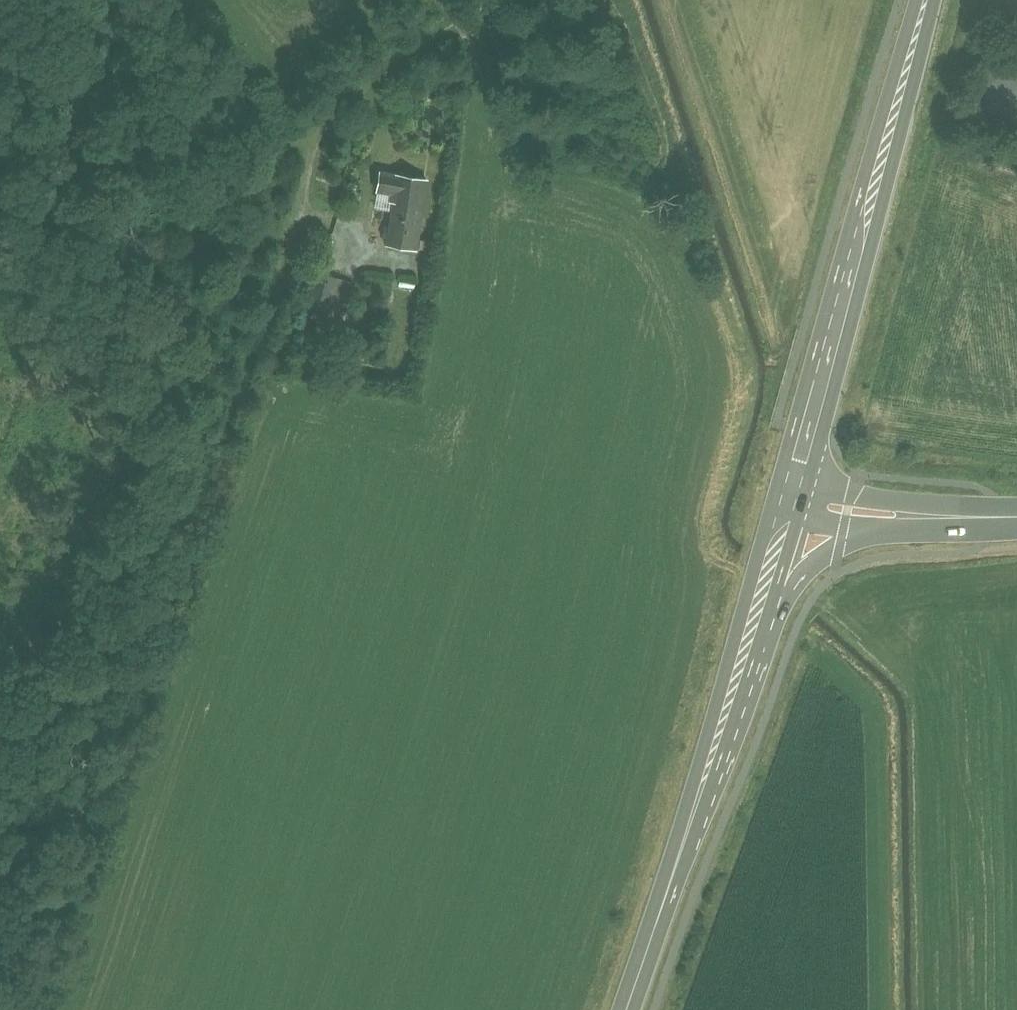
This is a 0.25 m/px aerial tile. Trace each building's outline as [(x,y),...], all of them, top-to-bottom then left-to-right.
[(417,251),(429,180),(382,172),(379,194),(393,196),(384,245),(417,251)] [(343,301),(352,269),(310,257),(301,290),(343,301)]
